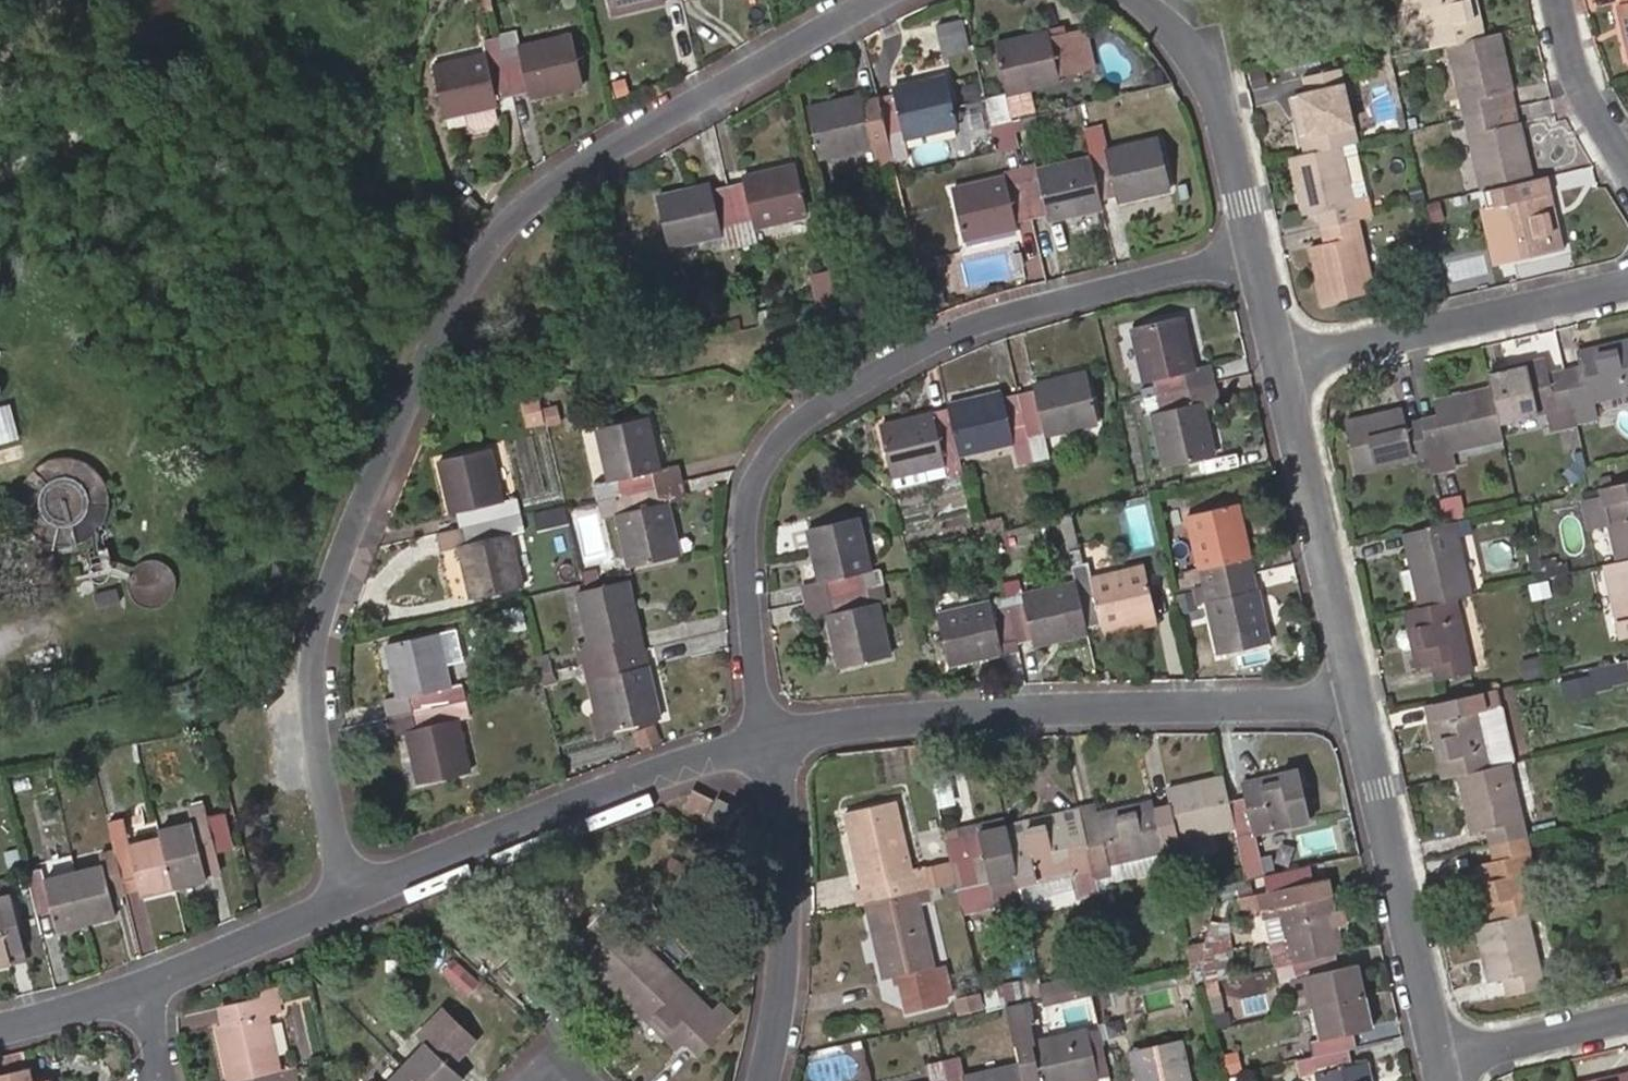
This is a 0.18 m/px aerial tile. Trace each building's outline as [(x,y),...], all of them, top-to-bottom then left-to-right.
[(613,13),(664,2),(664,0),(610,0),(613,13)] [(1473,50),(1468,29),(1460,31),(1456,12),(1464,10),(1461,0),(1410,0),(1425,62),(1440,58),(1473,50)] [(1611,1),(1615,16),(1608,18),(1613,39),(1621,38),(1624,50),(1617,52),(1621,70),(1627,69),(1627,0),(1617,0),(1611,1)] [(1460,31),(1468,29),(1464,10),(1456,12),(1460,31)] [(937,20),(944,52),(971,46),(964,14),(937,20)] [(997,43),(1008,92),(1060,81),(1058,73),(1093,65),(1085,30),(1051,37),(1050,32),(997,43)] [(517,33),(499,36),(511,95),(528,91),(530,97),(583,85),(571,34),(519,46),(517,33)] [(496,98),(511,95),(499,36),(483,40),(486,54),(434,66),(445,117),(498,105),(496,98)] [(1621,38),(1613,39),(1617,52),(1624,50),(1621,38)] [(1493,64),(1490,46),(1473,50),(1440,58),(1458,131),(1491,123),(1487,105),(1502,101),(1498,84),(1490,86),(1486,66),(1493,64)] [(1498,84),(1493,64),(1486,66),(1490,86),(1498,84)] [(895,94),(878,99),(892,161),(911,157),(907,139),(958,126),(946,77),(894,89),(895,94)] [(614,81),(618,97),(630,93),(627,78),(614,81)] [(1297,170),(1333,161),(1347,158),(1329,81),(1295,89),(1299,107),(1283,111),(1288,131),(1295,128),(1300,148),(1293,150),(1297,170)] [(1251,103),(1247,88),(1241,90),(1244,105),(1251,103)] [(879,164),(892,161),(878,99),(864,102),(862,96),(808,107),(819,158),(874,145),(879,164)] [(988,108),(992,125),(1036,115),(1032,98),(988,108)] [(1506,119),(1502,101),(1487,105),(1491,123),(1506,119)] [(1510,133),(1506,119),(1491,123),(1494,137),(1510,133)] [(1458,131),(1475,204),(1489,201),(1520,193),(1522,193),(1524,192),(1519,171),(1511,173),(1507,155),(1515,154),(1510,133),(1494,137),(1491,123),(1458,131)] [(1288,131),(1293,150),(1300,148),(1295,128),(1288,131)] [(1090,149),(1091,156),(1100,196),(1116,192),(1118,200),(1172,187),(1160,137),(1105,149),(1104,146),(1090,149)] [(963,145),(965,155),(992,148),(989,139),(963,145)] [(1511,173),(1519,171),(1515,154),(1507,155),(1511,173)] [(1023,181),(1031,215),(1048,211),(1049,218),(1102,206),(1100,196),(1091,156),(1039,168),(1042,177),(1023,181)] [(1315,243),(1350,234),(1333,161),(1297,170),(1281,174),(1285,189),(1293,188),(1297,207),(1290,209),(1294,229),(1311,225),(1315,243)] [(745,183),(727,187),(739,243),(757,239),(755,228),(803,217),(792,165),(744,176),(745,183)] [(1017,219),(1031,215),(1023,181),(1009,184),(1007,176),(954,189),(965,238),(1018,226),(1017,219)] [(727,246),(739,243),(727,187),(714,190),(712,182),(658,194),(670,247),(724,235),(727,246)] [(1285,189),(1290,209),(1297,207),(1293,188),(1285,189)] [(1555,259),(1550,241),(1543,243),(1538,224),(1546,222),(1538,189),(1524,192),(1522,193),(1520,193),(1489,201),(1475,204),(1479,220),(1492,217),(1494,224),(1481,227),(1492,275),(1505,272),(1506,272),(1555,260),(1555,259)] [(1550,241),(1546,222),(1538,224),(1543,243),(1550,241)] [(1367,306),(1350,234),(1315,243),(1318,256),(1302,260),(1307,281),(1315,280),(1318,296),(1311,298),(1315,317),(1367,306)] [(1307,281),(1311,298),(1318,296),(1315,280),(1307,281)] [(1156,392),(1217,379),(1213,363),(1195,367),(1183,315),(1132,328),(1144,379),(1153,377),(1156,392)] [(1554,381),(1563,415),(1567,432),(1589,426),(1585,409),(1627,399),(1627,363),(1624,347),(1606,352),(1608,360),(1589,365),(1587,357),(1567,362),(1571,377),(1554,381)] [(1606,352),(1587,357),(1589,365),(1608,360),(1606,352)] [(1563,415),(1554,381),(1539,385),(1535,369),(1479,382),(1483,399),(1491,433),(1547,419),(1551,436),(1567,432),(1563,415)] [(1035,390),(1019,394),(1035,459),(1052,456),(1047,435),(1097,423),(1085,372),(1034,384),(1035,390)] [(1220,395),(1217,379),(1156,392),(1160,408),(1150,411),(1162,465),(1215,453),(1202,400),(1220,395)] [(951,414),(960,450),(961,455),(1016,442),(1022,462),(1035,459),(1019,394),(1004,396),(1003,391),(948,403),(951,414)] [(1443,462),(1495,450),(1491,433),(1483,399),(1465,403),(1467,411),(1447,415),(1446,408),(1426,412),(1430,428),(1415,432),(1423,467),(1428,487),(1447,481),(1443,462)] [(0,406),(0,443),(20,438),(11,403),(0,406)] [(1465,403),(1446,408),(1447,415),(1467,411),(1465,403)] [(944,453),(960,450),(951,414),(936,417),(935,411),(882,423),(893,474),(946,463),(944,453)] [(655,470),(661,468),(647,416),(595,429),(608,480),(593,485),(597,500),(659,486),(655,470)] [(1423,467),(1415,432),(1400,436),(1396,419),(1376,424),(1378,434),(1360,438),(1357,429),(1339,434),(1350,484),(1423,467)] [(1378,434),(1376,424),(1357,429),(1360,438),(1378,434)] [(461,528),(520,513),(516,497),(503,500),(491,448),(438,460),(450,512),(457,511),(461,528)] [(22,500),(22,509),(26,518),(31,526),(37,532),(41,536),(48,539),(55,541),(62,542),(70,543),(82,538),(90,533),(96,526),(100,520),(103,514),(104,506),(105,499),(104,489),(100,480),(95,472),(90,467),(85,464),(78,461),(69,459),(62,458),(54,459),(45,462),(37,467),(32,471),(28,476),(25,484),(22,492),(22,500)] [(659,486),(682,481),(678,464),(661,468),(655,470),(659,486)] [(685,495),(682,481),(659,486),(663,500),(668,499),(685,495)] [(663,500),(659,486),(597,500),(601,515),(615,512),(629,566),(682,553),(668,499),(663,500)] [(1627,486),(1594,495),(1597,504),(1604,536),(1612,569),(1627,565),(1627,487),(1627,486)] [(1211,581),(1248,572),(1254,571),(1238,503),(1185,515),(1197,566),(1200,565),(1204,582),(1211,581)] [(1604,536),(1597,504),(1579,508),(1587,540),(1604,536)] [(520,513),(461,528),(466,543),(457,545),(470,597),(522,585),(510,532),(523,528),(520,513)] [(831,594),(866,586),(884,581),(881,565),(872,567),(860,517),(809,529),(820,579),(827,577),(831,594)] [(1466,606),(1449,532),(1415,540),(1419,555),(1404,559),(1409,580),(1398,582),(1403,602),(1413,599),(1418,618),(1450,610),(1466,606)] [(88,572),(89,575),(90,578),(90,579),(93,581),(95,583),(98,584),(101,585),(105,584),(108,582),(109,580),(111,577),(112,574),(112,571),(112,568),(110,565),(107,562),(105,561),(101,560),(97,560),(93,562),(91,564),(90,567),(89,569),(88,572)] [(128,582),(129,591),(132,597),(138,603),(143,606),(153,608),(160,606),(169,599),(173,593),(174,583),(173,575),(168,568),(161,563),(153,561),(145,561),(140,564),(134,568),(130,575),(128,582)] [(1075,581),(1085,623),(1102,619),(1104,628),(1158,615),(1145,564),(1092,577),(1088,562),(1071,566),(1075,581)] [(1599,573),(1616,645),(1627,642),(1627,565),(1612,569),(1599,573)] [(1248,572),(1211,581),(1215,596),(1204,599),(1216,651),(1269,639),(1257,587),(1252,589),(1248,572)] [(601,659),(640,650),(635,634),(641,632),(629,580),(575,592),(587,645),(598,642),(601,659)] [(1006,597),(1017,640),(1033,636),(1035,644),(1087,632),(1085,623),(1075,581),(1006,597)] [(870,602),(866,586),(831,594),(834,611),(827,613),(840,664),(891,652),(878,600),(870,602)] [(116,587),(94,595),(98,608),(121,601),(116,587)] [(807,617),(827,613),(834,611),(831,594),(803,601),(807,617)] [(1002,644),(1017,640),(1006,597),(938,613),(950,662),(1004,651),(1002,644)] [(1467,681),(1450,610),(1418,618),(1401,622),(1405,639),(1397,641),(1393,648),(1394,656),(1401,660),(1410,658),(1414,677),(1415,677),(1431,673),(1434,689),(1467,681)] [(408,712),(466,699),(462,683),(451,685),(439,633),(384,645),(397,697),(404,696),(408,712)] [(640,650),(601,659),(583,663),(587,677),(595,675),(609,729),(661,717),(648,662),(643,664),(640,650)] [(1490,774),(1477,719),(1493,715),(1489,698),(1472,702),(1440,710),(1443,724),(1426,729),(1431,749),(1438,747),(1443,764),(1436,766),(1441,787),(1457,782),(1490,774)] [(466,699),(408,712),(412,728),(405,730),(418,782),(471,769),(458,717),(469,714),(466,699)] [(1443,724),(1440,710),(1423,714),(1426,729),(1443,724)] [(1443,764),(1438,747),(1431,749),(1436,766),(1443,764)] [(1243,789),(1227,794),(1234,825),(1236,836),(1307,819),(1295,770),(1241,783),(1243,789)] [(1491,852),(1524,843),(1506,770),(1490,774),(1457,782),(1461,799),(1469,797),(1473,816),(1466,818),(1470,837),(1486,833),(1491,852)] [(1154,808),(1162,842),(1176,838),(1176,839),(1234,825),(1227,794),(1223,775),(1165,789),(1169,804),(1154,808)] [(709,798),(693,791),(686,805),(702,812),(709,798)] [(1461,799),(1466,818),(1473,816),(1469,797),(1461,799)] [(1083,831),(1095,878),(1110,874),(1108,864),(1164,849),(1162,842),(1154,808),(1151,799),(1095,813),(1098,828),(1083,831)] [(876,899),(918,890),(956,881),(951,860),(922,867),(922,866),(912,868),(896,800),(845,812),(862,885),(872,882),(876,899)] [(194,819),(159,827),(161,835),(175,886),(208,878),(202,854),(216,851),(206,814),(193,818),(194,819)] [(1009,834),(1024,895),(1026,905),(1027,910),(1098,892),(1095,878),(1083,831),(1064,836),(1061,823),(1009,834)] [(951,860),(956,881),(964,915),(996,906),(995,902),(1024,895),(1009,834),(1007,824),(978,831),(983,851),(951,860)] [(117,856),(121,875),(136,872),(142,894),(175,886),(161,835),(128,844),(126,835),(112,839),(117,856)] [(1487,907),(1491,926),(1526,917),(1542,914),(1524,843),(1491,852),(1494,868),(1479,871),(1482,887),(1490,885),(1494,905),(1487,907)] [(77,870),(89,919),(117,912),(113,894),(125,892),(121,875),(117,856),(103,859),(104,864),(77,870)] [(42,930),(89,919),(77,870),(46,877),(43,869),(28,873),(42,930)] [(1278,965),(1337,953),(1344,951),(1332,894),(1312,898),(1305,881),(1257,894),(1274,965),(1278,965)] [(1482,887),(1487,907),(1494,905),(1490,885),(1482,887)] [(918,890),(876,899),(865,901),(881,977),(897,973),(901,989),(936,981),(933,965),(936,964),(918,890)] [(13,961),(7,938),(22,934),(13,895),(0,898),(0,964),(13,961)] [(634,1008),(670,970),(604,908),(581,932),(593,943),(580,957),(634,1008)] [(1491,926),(1475,930),(1480,948),(1487,946),(1491,964),(1484,966),(1488,987),(1506,982),(1510,998),(1544,990),(1526,917),(1491,926)] [(928,926),(937,958),(953,953),(944,921),(928,926)] [(1201,960),(1205,980),(1218,977),(1209,939),(1184,944),(1188,963),(1201,960)] [(1487,946),(1480,948),(1484,966),(1491,964),(1487,946)] [(1337,953),(1278,965),(1281,978),(1285,977),(1293,1010),(1312,1006),(1366,993),(1359,963),(1340,966),(1337,953)] [(712,1009),(670,970),(634,1008),(677,1047),(684,1040),(698,1053),(734,1014),(721,1001),(712,1009)] [(1366,993),(1312,1006),(1321,1038),(1293,1044),(1296,1059),(1355,1045),(1352,1031),(1374,1026),(1366,993)] [(218,1025),(230,1080),(239,1078),(279,1069),(264,996),(231,1003),(235,1021),(218,1025)] [(421,1080),(457,1080),(463,1076),(451,1065),(476,1038),(443,1007),(418,1032),(426,1040),(403,1063),(421,1080)] [(1019,1061),(1024,1079),(1039,1076),(1040,1080),(1084,1080),(1098,1078),(1086,1028),(1015,1043),(1019,1061)] [(1179,1040),(1129,1050),(1136,1080),(1189,1080),(1179,1040)] [(1024,1079),(1019,1061),(963,1074),(958,1054),(942,1058),(946,1078),(947,1080),(1024,1080),(1024,1079)] [(403,1063),(395,1056),(371,1080),(421,1080),(403,1063)] [(1368,1059),(1315,1071),(1318,1080),(1373,1080),(1368,1059)] [(293,1065),(279,1069),(239,1078),(240,1080),(296,1080),(293,1065)] [(26,1069),(0,1074),(0,1080),(30,1080),(26,1069)]
